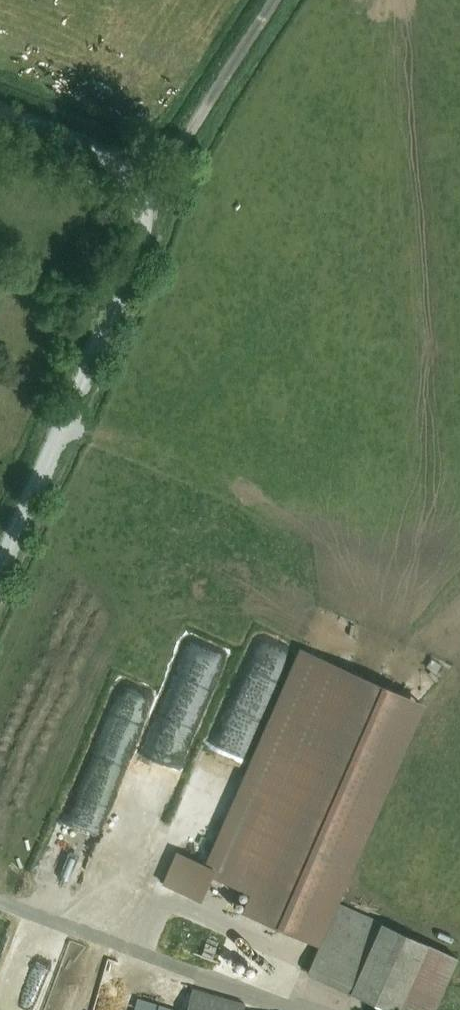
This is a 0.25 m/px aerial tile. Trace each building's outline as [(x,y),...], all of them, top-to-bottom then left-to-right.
[(201,885),(328,941),(341,913),(435,699),(308,643),(201,885)] [(223,665),(224,654),(202,652),(200,668),(208,668),(209,663),(223,665)] [(186,770),(212,699),(181,688),(155,759),(186,770)] [(107,698),(36,903),(75,916),(146,712),(107,698)] [(222,708),(206,749),(244,764),(260,722),(222,708)] [(322,955),(315,975),(388,1009),(396,1009),(399,1005),(411,1009),(426,1009),(450,956),(341,913),(328,941),(322,955)] [(182,996),(177,1009),(229,1009),(182,996)]
